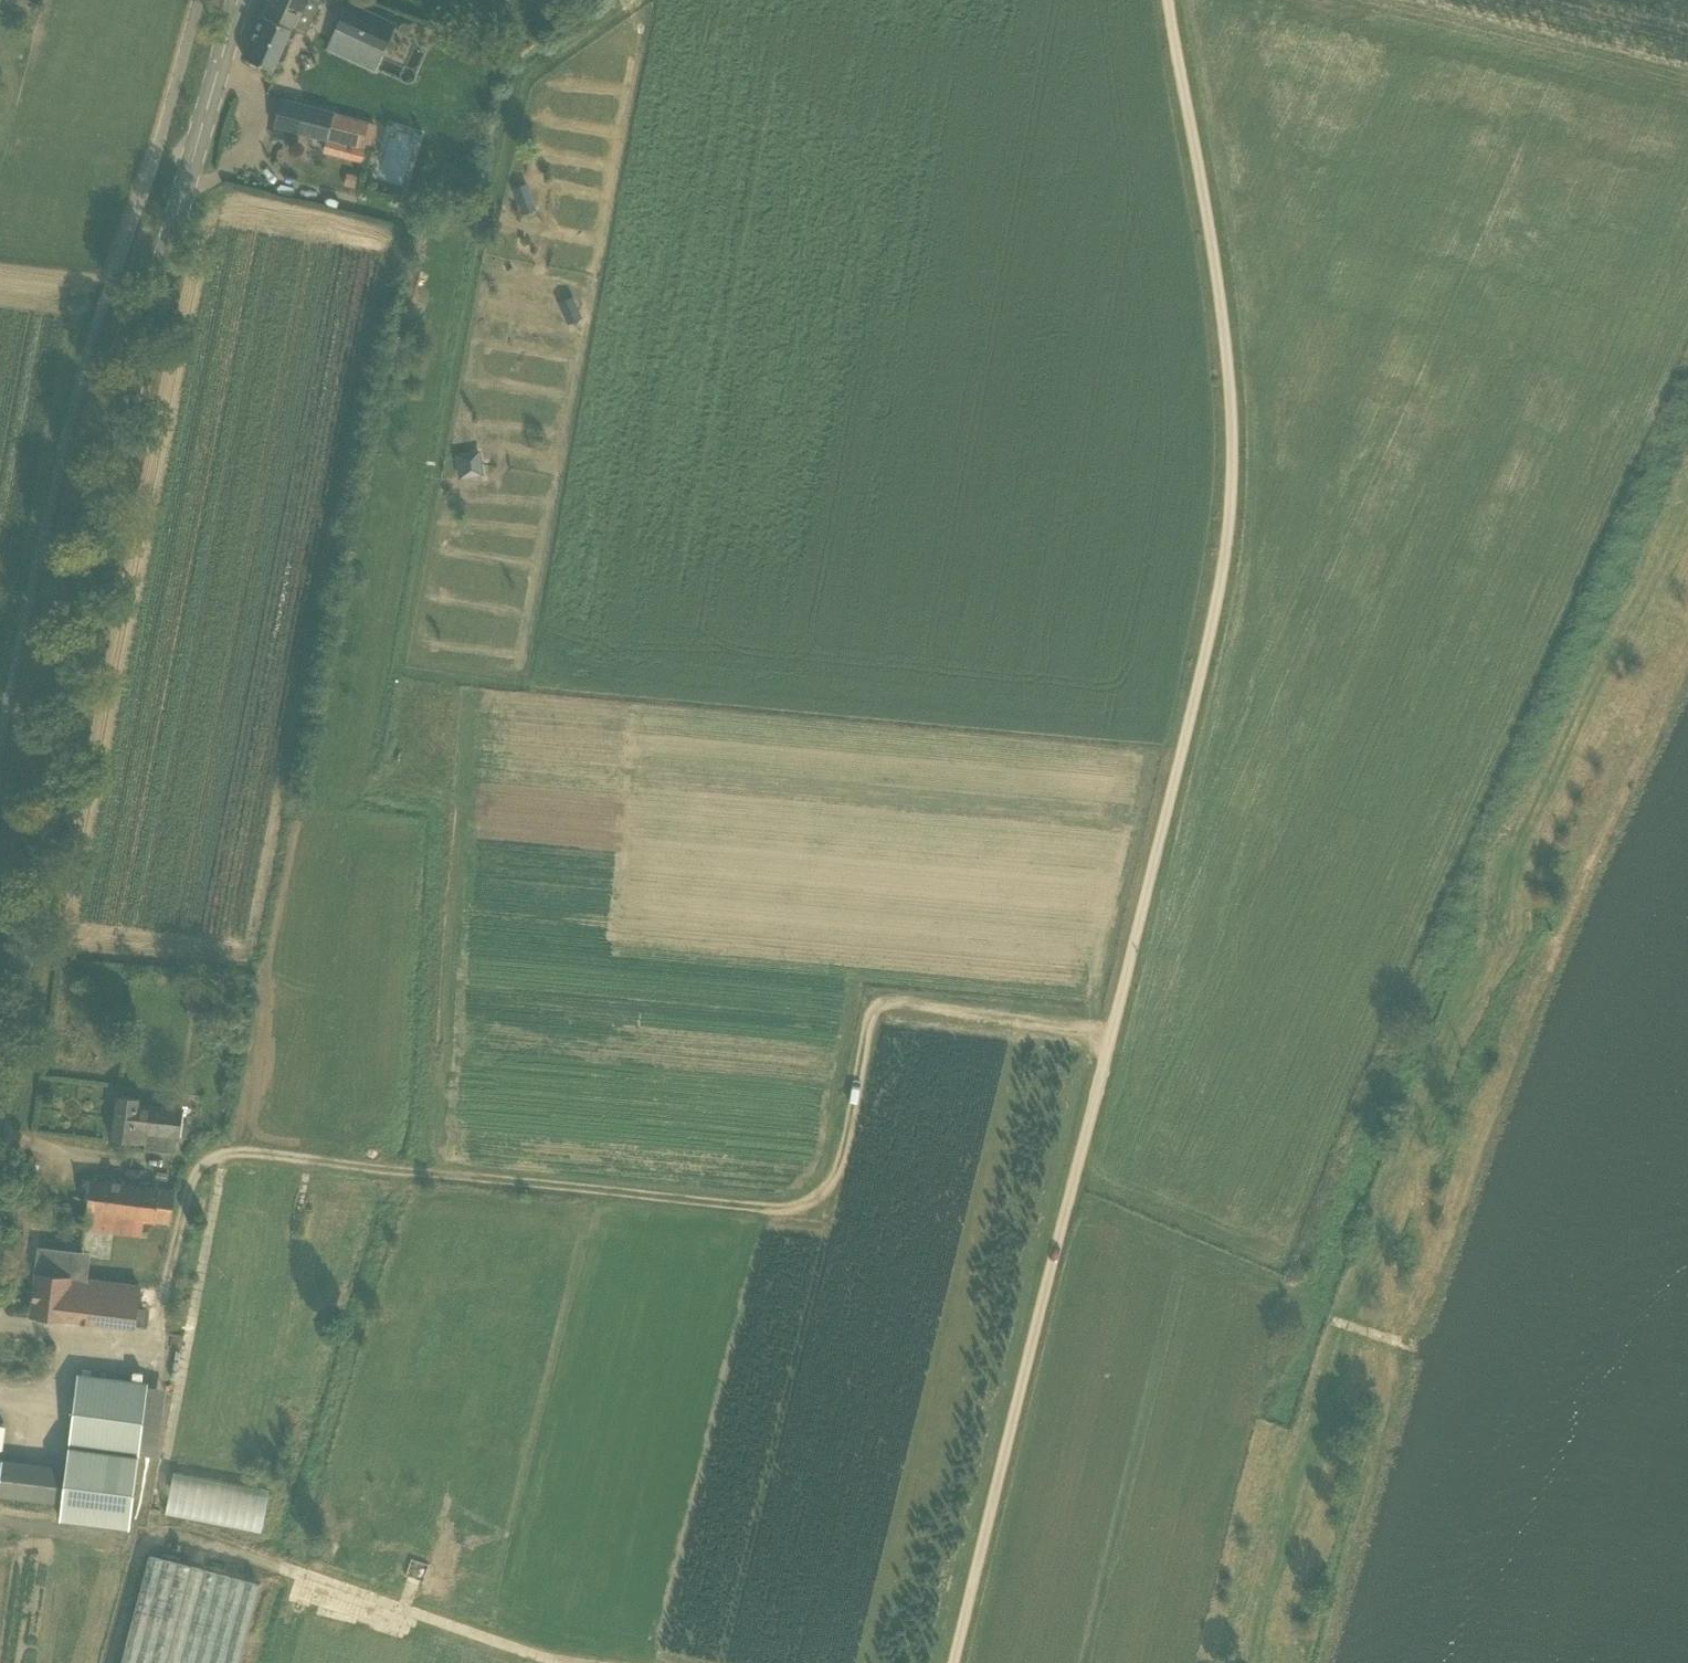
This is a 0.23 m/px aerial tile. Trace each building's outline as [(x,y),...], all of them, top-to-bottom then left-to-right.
[(244,57),(278,72),(296,30),(306,35),(321,0),(270,0),(244,57)] [(348,1),(334,34),(382,55),(397,22),(348,1)] [(274,126),(327,140),(323,154),(344,159),(344,156),(349,157),(351,146),(364,149),(370,121),(282,98),(274,126)] [(469,179),(455,164),(441,178),(455,193),(469,179)] [(356,188),(359,175),(347,173),(344,185),(356,188)] [(523,214),(536,209),(529,191),(516,195),(523,214)] [(459,450),(460,476),(484,475),(482,449),(459,450)] [(141,1103),(141,1098),(119,1095),(113,1139),(151,1144),(152,1134),(182,1138),(185,1108),(141,1103)] [(172,1226),(175,1190),(91,1179),(85,1229),(143,1236),(144,1223),(172,1226)] [(33,1315),(136,1328),(136,1326),(148,1327),(150,1313),(153,1291),(140,1289),(140,1286),(70,1278),(70,1277),(73,1251),(39,1247),(35,1273),(38,1274),(33,1315)] [(78,1375),(69,1445),(140,1454),(149,1384),(78,1375)] [(69,1445),(67,1468),(60,1518),(131,1527),(140,1454),(69,1445)] [(175,1472),(167,1514),(261,1533),(270,1491),(175,1472)] [(261,1583),(148,1554),(119,1662),(240,1662),(261,1583)]
